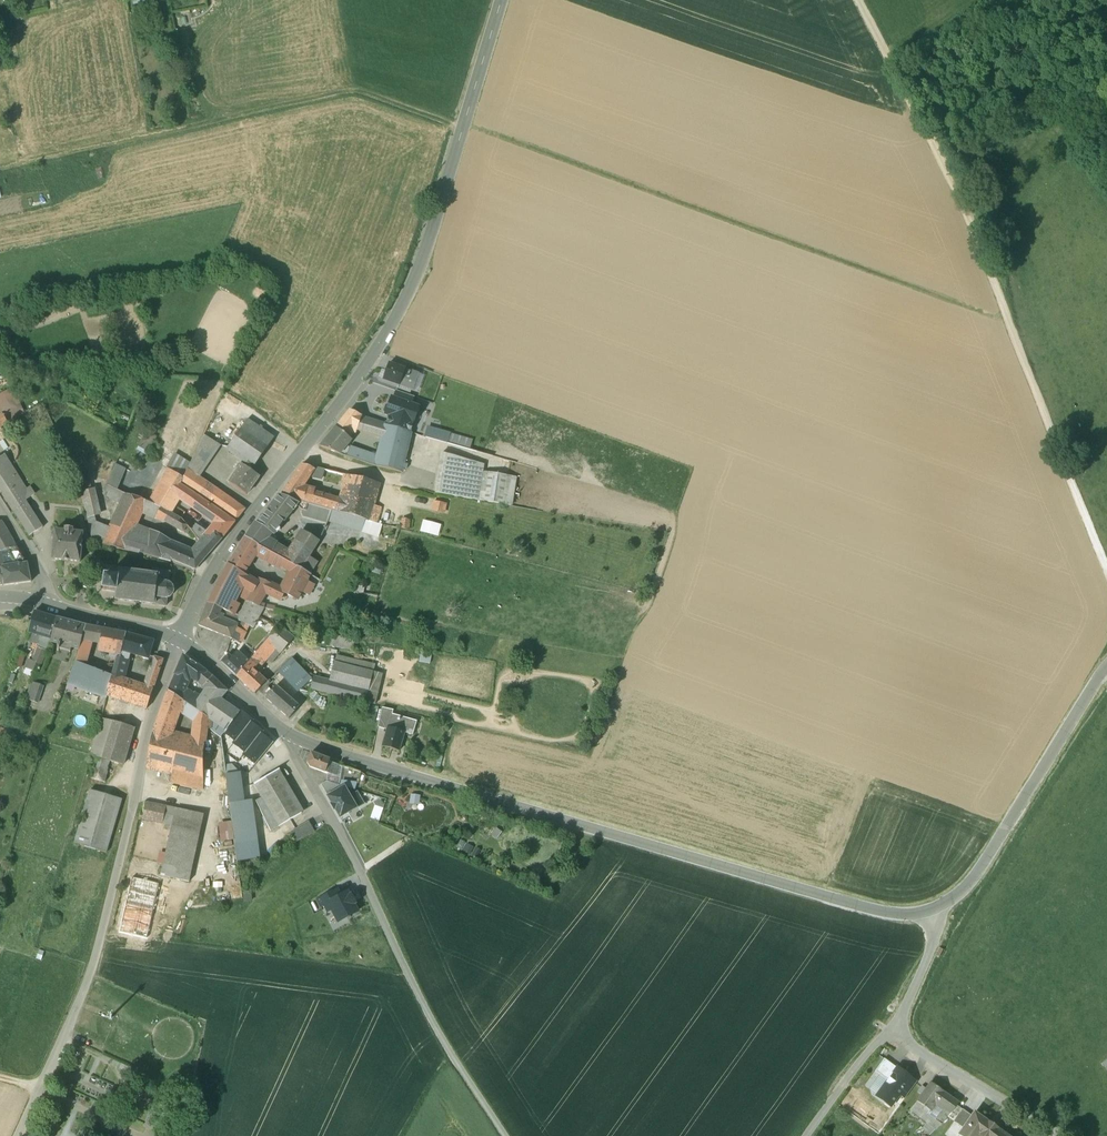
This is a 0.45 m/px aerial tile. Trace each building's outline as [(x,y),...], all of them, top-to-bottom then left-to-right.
[(417,373),(388,363),(382,378),(412,389),(417,373)] [(417,373),(412,389),(418,391),(423,376),(417,373)] [(394,398),(412,405),(414,397),(397,391),(394,398)] [(410,432),(419,407),(412,405),(394,398),(391,398),(389,405),(386,406),(384,411),(386,414),(390,415),(387,425),(410,432)] [(349,410),(335,427),(346,435),(351,429),(352,428),(361,417),(361,416),(351,411),(349,410)] [(410,433),(361,417),(352,428),(356,429),(356,430),(381,437),(377,455),(371,453),(370,455),(349,448),(346,456),(373,465),(401,472),(410,433)] [(259,427),(247,419),(228,447),(246,459),(255,465),(274,438),(262,429),(263,427),(260,426),(259,427)] [(346,435),(335,427),(320,446),(339,454),(351,440),(346,435)] [(470,440),(428,428),(425,436),(468,449),(470,440)] [(191,463),(187,469),(199,477),(220,446),(204,435),(191,463)] [(154,440),(145,436),(139,448),(148,453),(154,440)] [(483,465),(441,453),(435,493),(477,500),(481,473),(483,465)] [(191,463),(175,454),(167,469),(170,470),(183,478),(187,469),(191,463)] [(5,455),(0,458),(0,490),(14,512),(27,503),(21,495),(26,491),(27,492),(27,491),(27,490),(7,458),(5,455)] [(30,488),(15,464),(14,465),(9,457),(7,458),(27,490),(30,488)] [(246,459),(242,464),(251,471),(255,465),(246,459)] [(125,468),(116,464),(107,485),(115,489),(125,468)] [(242,464),(229,482),(246,494),(259,476),(251,471),(242,464)] [(311,467),(301,464),(291,479),(303,484),(307,476),(308,475),(327,479),(328,471),(312,466),(311,467)] [(86,467),(74,470),(79,482),(87,519),(96,522),(95,515),(92,490),(86,467)] [(199,477),(187,469),(183,478),(179,485),(210,505),(235,522),(245,509),(199,477)] [(210,505),(179,485),(183,478),(170,470),(156,493),(150,503),(159,507),(171,514),(175,506),(180,499),(203,515),(210,505)] [(515,479),(481,473),(477,500),(511,505),(515,479)] [(362,479),(344,474),(341,485),(344,486),(359,489),(362,479)] [(303,484),(291,479),(281,495),(294,501),(295,500),(299,501),(303,502),(307,488),(302,486),(303,484)] [(315,490),(307,488),(303,502),(331,510),(364,519),(368,520),(373,504),(379,484),(362,479),(359,489),(344,486),(340,500),(314,493),(315,490)] [(115,489),(107,485),(103,494),(122,503),(126,494),(115,489)] [(30,488),(27,490),(27,491),(27,492),(26,491),(21,495),(27,503),(36,498),(30,488)] [(156,493),(142,488),(138,499),(147,502),(150,503),(156,493)] [(110,528),(103,545),(126,550),(136,526),(136,525),(142,513),(147,502),(138,499),(126,494),(122,503),(110,528)] [(279,494),(257,523),(255,522),(254,522),(270,532),(270,533),(273,534),(299,501),(295,500),(294,501),(281,495),(279,494)] [(445,513),(448,504),(434,500),(431,510),(445,513)] [(150,503),(147,502),(142,513),(156,519),(157,517),(187,534),(190,530),(186,525),(181,519),(171,514),(159,507),(150,503)] [(331,510),(303,502),(301,509),(302,516),(326,523),(327,520),(331,510)] [(43,528),(27,503),(14,512),(29,536),(43,528)] [(373,504),(368,520),(378,522),(381,506),(373,504)] [(235,522),(210,505),(203,515),(215,524),(210,530),(213,532),(214,533),(222,539),(235,522)] [(184,513),(175,506),(171,514),(181,519),(184,513)] [(331,510),(327,520),(360,531),(364,520),(364,519),(331,510)] [(96,522),(87,519),(93,543),(103,545),(110,528),(96,522)] [(364,519),(364,520),(360,531),(378,536),(381,525),(368,520),(364,519)] [(421,531),(439,536),(442,524),(424,520),(421,531)] [(0,521),(0,553),(1,552),(2,552),(7,550),(16,546),(11,537),(6,529),(1,521),(0,521)] [(254,522),(244,537),(260,547),(269,552),(274,544),(265,539),(270,533),(270,532),(254,522)] [(206,532),(195,525),(193,528),(187,523),(186,525),(190,530),(195,536),(197,538),(199,541),(204,535),(206,532)] [(136,526),(126,550),(139,553),(171,561),(171,560),(174,546),(169,544),(171,541),(149,531),(136,525),(136,526)] [(73,529),(65,529),(65,532),(55,531),(52,560),(80,563),(83,534),(73,533),(73,529)] [(208,529),(206,532),(204,535),(209,539),(214,533),(213,532),(210,530),(208,529)] [(284,550),(279,558),(292,565),(301,569),(309,557),(319,541),(302,531),(288,553),(284,550)] [(209,539),(204,535),(199,541),(197,538),(195,541),(199,544),(204,548),(205,547),(210,553),(222,539),(214,533),(209,539)] [(244,537),(227,564),(243,574),(257,552),(262,555),(261,558),(261,559),(262,559),(280,569),(281,567),(289,571),(292,565),(279,558),(269,552),(260,547),(244,537)] [(192,554),(174,546),(171,560),(194,569),(195,570),(210,553),(205,547),(204,548),(199,544),(192,554)] [(274,544),(269,552),(279,558),(284,550),(274,544)] [(14,566),(5,567),(1,570),(4,585),(30,582),(27,563),(26,563),(16,546),(7,550),(14,566)] [(309,557),(301,569),(309,574),(317,562),(309,557)] [(243,574),(227,564),(220,578),(232,584),(233,583),(237,585),(237,584),(243,587),(253,593),(258,583),(243,574)] [(280,588),(279,591),(283,593),(297,599),(301,592),(306,581),(310,574),(309,574),(301,569),(292,565),(289,571),(280,588)] [(147,575),(139,574),(139,573),(138,573),(130,572),(129,572),(121,571),(118,571),(110,570),(109,578),(105,577),(103,591),(116,592),(115,600),(117,601),(117,600),(125,601),(125,602),(126,602),(126,601),(134,602),(134,603),(135,603),(143,604),(144,604),(145,604),(152,605),(155,605),(164,606),(166,607),(166,605),(167,599),(168,599),(170,597),(171,596),(172,596),(172,595),(173,592),(173,590),(173,589),(172,589),(171,587),(169,585),(170,585),(169,584),(170,573),(156,571),(156,576),(148,575),(148,574),(147,574),(147,575)] [(215,586),(207,604),(221,609),(228,592),(232,584),(220,578),(215,586)] [(253,593),(248,602),(257,606),(265,593),(270,585),(269,584),(259,580),(258,583),(253,593)] [(306,581),(301,592),(308,595),(313,584),(306,581)] [(228,592),(221,609),(234,614),(238,605),(234,603),(238,596),(243,587),(237,584),(237,585),(233,583),(232,584),(228,592)] [(280,588),(270,584),(269,584),(270,585),(265,593),(280,600),(283,593),(279,591),(280,588)] [(355,587),(344,584),(338,602),(350,603),(355,587)] [(253,593),(243,587),(238,596),(248,602),(253,593)] [(221,609),(207,604),(199,623),(201,626),(231,639),(236,628),(235,628),(237,623),(238,621),(232,619),(234,616),(225,612),(224,614),(220,612),(221,609)] [(56,618),(33,612),(31,621),(28,632),(43,637),(51,639),(56,618)] [(251,613),(246,625),(247,625),(253,628),(259,616),(251,613)] [(85,626),(56,618),(51,639),(50,642),(60,645),(59,649),(70,652),(71,648),(79,650),(85,626)] [(236,628),(231,639),(240,642),(247,625),(246,625),(245,624),(244,626),(242,625),(240,630),(236,628)] [(94,628),(85,626),(79,650),(75,662),(84,666),(91,642),(94,628)] [(279,626),(251,657),(258,664),(274,646),(281,652),(293,638),(279,626)] [(125,634),(94,628),(91,642),(99,643),(98,650),(110,652),(120,654),(125,634)] [(152,642),(125,634),(120,654),(119,658),(127,660),(129,653),(147,659),(152,642)] [(333,636),(326,635),(324,645),(331,646),(333,636)] [(354,639),(333,636),(331,646),(352,650),(354,639)] [(51,639),(43,637),(35,654),(32,660),(31,661),(28,659),(25,667),(37,672),(38,669),(39,670),(39,668),(51,639)] [(13,666),(18,667),(22,653),(18,651),(13,666)] [(237,652),(231,658),(227,655),(221,662),(235,676),(247,662),(237,652)] [(372,664),(337,655),(335,662),(371,671),(372,664)] [(183,656),(171,682),(185,690),(190,677),(193,679),(198,683),(198,682),(206,672),(196,665),(183,656)] [(111,676),(106,691),(106,696),(146,709),(153,689),(144,686),(123,679),(127,660),(119,658),(116,657),(111,676)] [(163,660),(154,657),(148,673),(149,675),(157,677),(163,660)] [(247,662),(235,676),(254,693),(266,683),(265,682),(253,670),(258,664),(251,657),(247,662)] [(291,658),(283,666),(288,671),(296,663),(291,658)] [(75,662),(66,684),(106,698),(106,696),(106,691),(111,676),(84,666),(75,662)] [(371,671),(335,662),(330,681),(313,677),(310,688),(364,702),(371,671)] [(283,666),(281,667),(277,671),(283,676),(283,677),(299,691),(311,678),(296,663),(288,671),(283,666)] [(266,683),(254,693),(254,694),(259,689),(266,695),(275,685),(283,676),(277,671),(265,682),(266,683)] [(371,671),(364,702),(374,704),(382,673),(371,671)] [(206,672),(198,682),(206,688),(201,697),(194,693),(193,694),(185,703),(198,712),(207,718),(220,699),(227,691),(212,677),(206,672)] [(157,677),(149,675),(148,673),(144,686),(153,689),(157,677)] [(43,686),(31,682),(25,699),(37,703),(43,686)] [(185,690),(171,682),(167,691),(185,703),(193,694),(185,690)] [(266,695),(265,698),(288,718),(299,706),(275,685),(266,695)] [(167,691),(158,716),(173,722),(179,710),(193,719),(198,712),(185,703),(167,691)] [(220,699),(207,718),(211,720),(226,730),(239,713),(220,699)] [(393,710),(382,708),(377,727),(386,730),(390,716),(391,716),(393,710)] [(103,709),(89,755),(109,761),(122,765),(133,728),(113,722),(115,717),(103,709)] [(226,730),(224,732),(235,741),(233,743),(245,752),(243,754),(256,764),(272,743),(260,734),(262,732),(250,723),(252,720),(240,711),(239,713),(226,730)] [(173,722),(158,716),(153,732),(149,746),(146,763),(185,773),(182,785),(190,787),(203,789),(202,756),(204,743),(206,727),(207,718),(198,712),(193,719),(196,721),(193,742),(189,741),(190,736),(184,735),(183,740),(168,736),(173,722)] [(391,716),(390,716),(386,730),(382,746),(399,750),(404,733),(412,735),(415,723),(391,716)] [(329,760),(310,752),(307,762),(310,767),(327,773),(336,775),(336,771),(337,764),(328,762),(329,760)] [(109,761),(89,755),(87,766),(107,771),(109,761)] [(238,765),(224,767),(225,775),(236,773),(239,773),(238,765)] [(87,766),(85,777),(104,782),(107,771),(87,766)] [(303,812),(278,769),(253,784),(278,826),(303,812)] [(236,773),(225,775),(229,803),(240,802),(236,773)] [(340,785),(355,790),(357,783),(342,780),(340,785)] [(321,784),(328,796),(344,787),(326,782),(321,784)] [(344,787),(328,796),(340,817),(363,804),(357,793),(350,797),(344,787)] [(89,790),(74,843),(106,853),(121,799),(89,790)] [(419,804),(420,795),(411,795),(411,803),(419,804)] [(240,802),(229,803),(237,863),(261,860),(252,800),(240,802)] [(175,809),(145,803),(142,819),(171,825),(175,809)] [(203,815),(175,809),(171,825),(160,875),(189,882),(203,815)] [(308,821),(290,832),(296,842),(314,831),(308,821)] [(159,884),(131,878),(119,933),(147,939),(159,884)] [(328,902),(341,895),(337,889),(317,900),(322,907),(328,904),(328,902)] [(350,896),(347,892),(341,895),(328,902),(328,904),(338,922),(358,912),(354,904),(355,903),(351,895),(350,896)] [(34,948),(32,957),(42,960),(44,951),(34,948)] [(875,1071),(888,1080),(897,1068),(884,1059),(875,1071)] [(911,1078),(897,1068),(888,1080),(877,1095),(891,1105),(897,1097),(899,1095),(911,1078)] [(911,1078),(899,1095),(904,1098),(916,1082),(911,1078)] [(930,1082),(925,1089),(921,1086),(918,1091),(922,1094),(917,1101),(930,1110),(936,1103),(943,1108),(944,1108),(951,1097),(930,1082)] [(951,1097),(944,1108),(943,1108),(938,1114),(945,1119),(948,1116),(957,1105),(959,1103),(951,1097)] [(917,1101),(910,1110),(936,1130),(943,1122),(945,1119),(938,1114),(935,1119),(927,1114),(930,1110),(917,1101)] [(948,1116),(954,1121),(962,1109),(957,1105),(948,1116)] [(946,1133),(950,1135),(959,1135),(960,1134),(973,1116),(962,1109),(954,1121),(946,1133)] [(873,1121),(884,1128),(891,1118),(880,1110),(873,1121)] [(975,1113),(960,1134),(963,1135),(1007,1135),(997,1129),(997,1128),(996,1127),(996,1128),(989,1123),(989,1122),(988,1122),(975,1113)]
